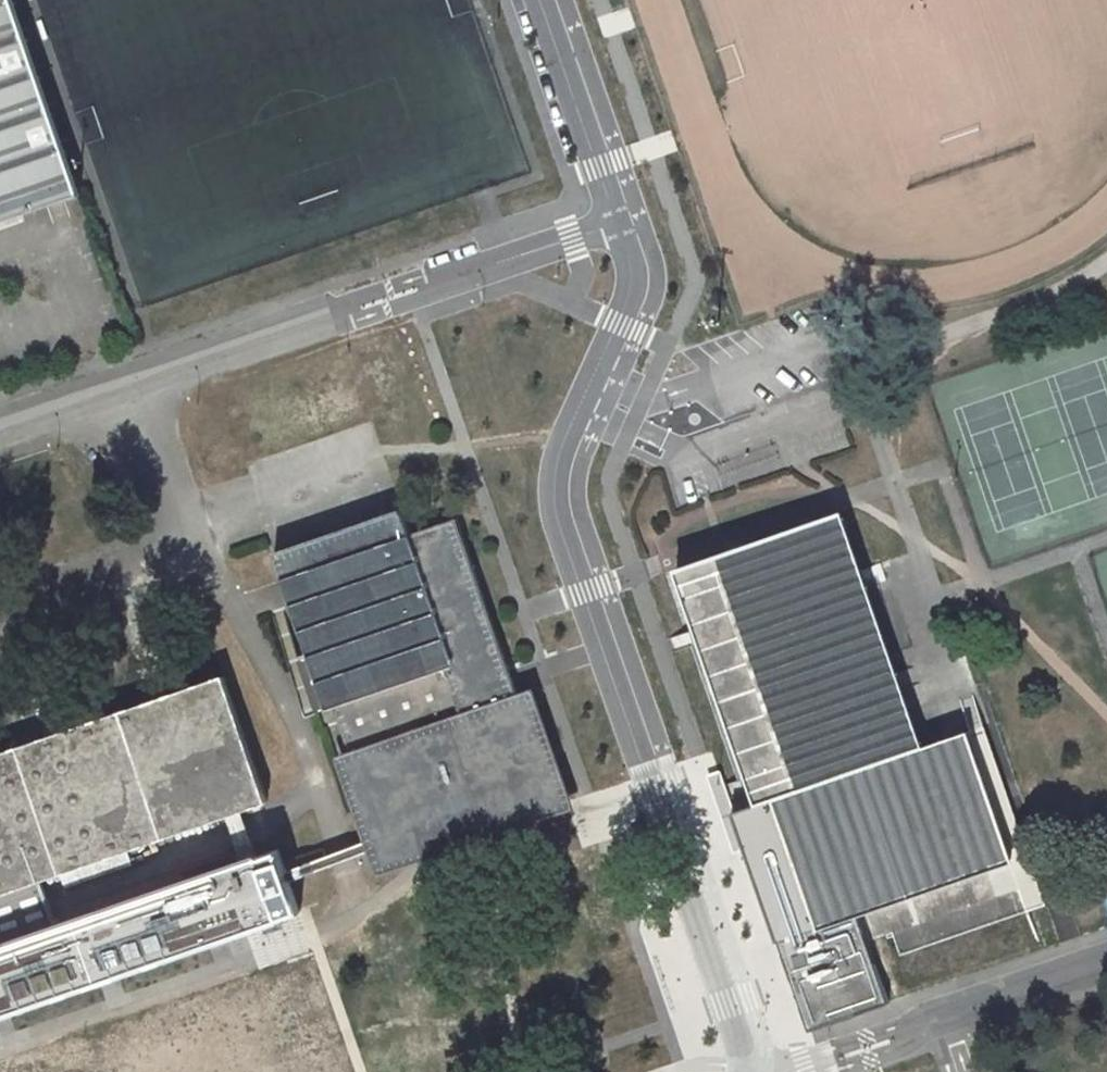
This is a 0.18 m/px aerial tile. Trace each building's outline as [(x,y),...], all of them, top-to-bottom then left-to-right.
[(75,192),(9,0),(0,0),(0,218),(75,192)] [(529,697),(519,701),(509,671),(456,519),(410,535),(401,509),(274,553),(328,709),(333,707),(351,758),(344,761),(374,845),(379,861),(485,825),(478,806),(503,798),(528,789),(535,810),(565,800),(529,697)] [(966,731),(922,747),(861,570),(840,512),(731,550),(714,556),(705,559),(691,564),(674,570),(684,598),(685,603),(696,635),(697,637),(714,686),(715,689),(732,738),(733,740),(747,779),(756,805),(744,809),(734,813),(739,829),(740,830),(745,846),(746,849),(755,872),(759,884),(764,899),(778,940),(779,942),(782,951),(783,953),(785,959),(785,960),(794,985),(797,993),(810,1031),(827,1025),(843,1019),(880,1007),(889,1004),(876,971),(875,966),(869,950),(866,941),(862,929),(856,913),(1011,859),(966,731)] [(45,880),(268,802),(223,675),(121,711),(0,753),(0,895),(45,880)] [(745,846),(734,813),(719,771),(706,776),(733,854),(746,849),(745,846)] [(536,814),(535,810),(528,789),(503,798),(478,806),(485,825),(486,830),(536,814)] [(0,945),(0,1015),(262,925),(259,916),(268,913),(276,910),(279,919),(299,912),(286,875),(277,850),(61,925),(0,945)] [(61,925),(45,880),(0,895),(0,945),(61,925)] [(279,919),(276,910),(268,913),(259,916),(262,925),(279,919)]
